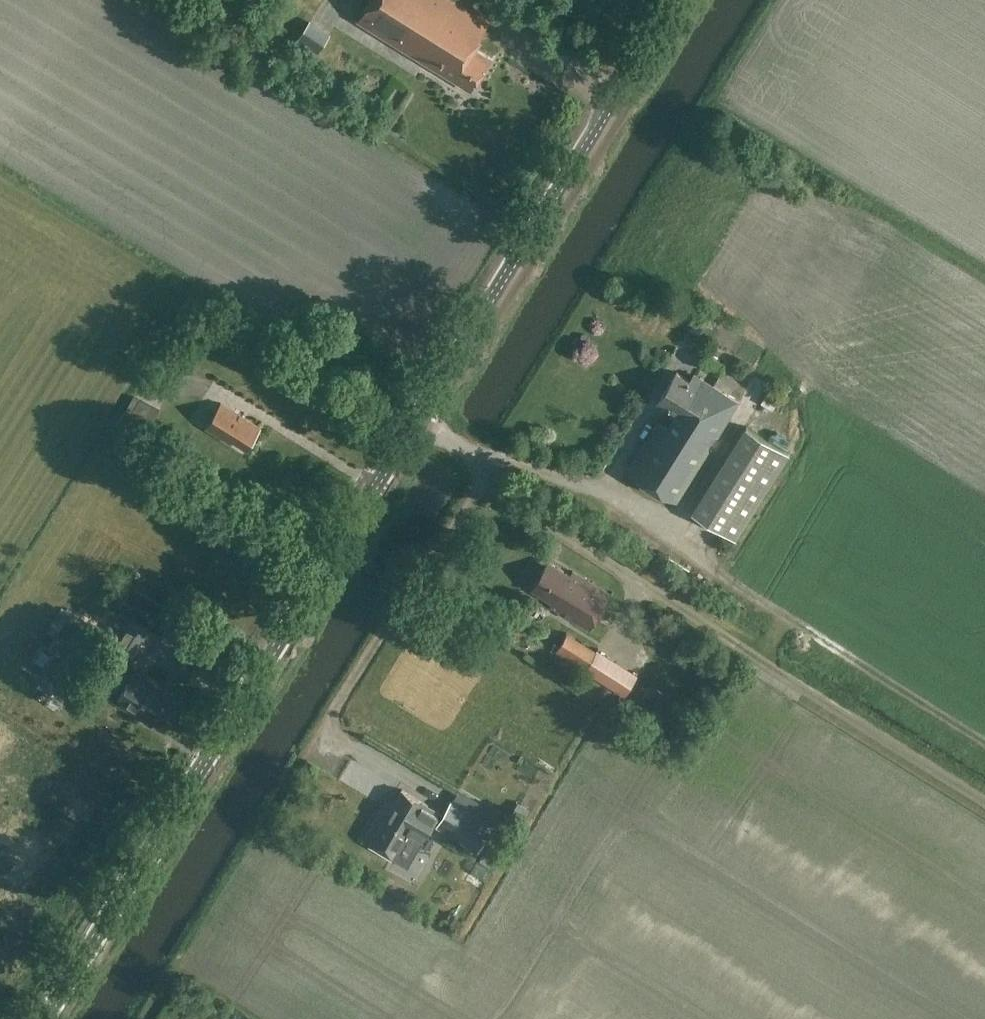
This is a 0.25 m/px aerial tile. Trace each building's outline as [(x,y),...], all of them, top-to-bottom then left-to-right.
[(488,61),(471,51),(491,17),(463,0),(371,0),(356,23),(436,73),(438,69),(471,90),(488,61)] [(309,23),(298,40),(319,53),(330,36),(309,23)] [(584,146),(585,133),(572,131),(570,144),(584,146)] [(691,381),(677,373),(659,401),(678,413),(668,429),(659,423),(628,473),(676,503),(739,403),(694,375),(691,381)] [(768,411),(776,399),(763,391),(755,403),(768,411)] [(144,440),(160,411),(135,397),(119,426),(144,440)] [(248,450),(261,428),(223,405),(208,430),(231,444),(233,441),(248,450)] [(737,541),(790,455),(746,428),(693,513),(737,541)] [(632,519),(627,526),(645,539),(650,532),(632,519)] [(569,575),(549,562),(532,591),(553,604),(551,607),(590,631),(611,596),(571,572),(569,575)] [(154,625),(166,606),(133,586),(121,606),(154,625)] [(133,659),(151,629),(129,616),(111,645),(133,659)] [(94,623),(88,632),(99,639),(105,630),(94,623)] [(568,633),(555,653),(585,672),(598,651),(568,633)] [(622,634),(617,651),(633,656),(638,639),(622,634)] [(41,685),(53,692),(59,682),(47,674),(41,685)] [(161,730),(179,701),(136,675),(118,704),(161,730)] [(440,813),(403,791),(394,805),(388,802),(380,817),(423,842),(440,813)] [(452,801),(437,826),(478,851),(493,826),(452,801)] [(531,809),(519,803),(513,813),(525,820),(531,809)]
